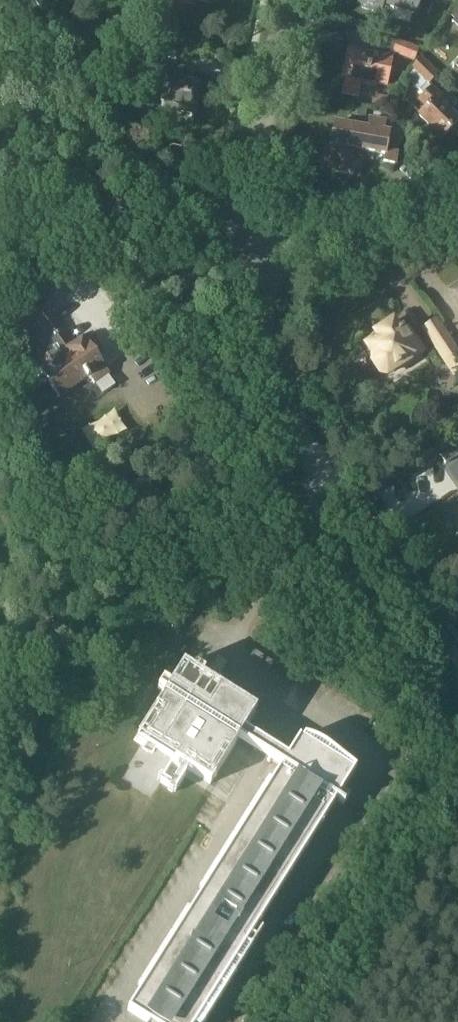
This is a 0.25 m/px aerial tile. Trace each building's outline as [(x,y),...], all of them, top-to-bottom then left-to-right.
[(359,4),(364,5),(363,8),(376,12),(377,9),(382,10),(383,4),(416,14),(420,0),(360,0),(359,4)] [(15,9),(8,10),(9,18),(16,17),(15,9)] [(398,41),(394,53),(415,61),(420,49),(398,41)] [(349,49),(343,76),(386,85),(392,58),(349,49)] [(421,57),(413,69),(428,83),(437,73),(428,64),(421,57)] [(157,63),(155,76),(167,78),(162,107),(159,106),(159,107),(195,114),(200,83),(182,80),(183,67),(157,63)] [(406,76),(424,94),(419,99),(427,108),(419,115),(442,138),(447,133),(457,122),(457,119),(440,101),(443,98),(431,86),(428,83),(413,69),(406,76)] [(329,143),(329,144),(337,146),(331,171),(349,175),(353,176),(353,175),(357,159),(362,159),(364,150),(386,155),(385,164),(397,166),(401,143),(389,140),(391,134),(385,132),(387,123),(370,120),(368,129),(335,122),(331,143),(329,143)] [(44,300),(13,322),(23,335),(19,338),(39,368),(59,396),(84,379),(85,380),(90,377),(95,383),(110,373),(94,349),(99,346),(91,333),(73,345),(53,316),(54,315),(44,300)] [(423,327),(452,373),(457,369),(457,352),(436,319),(423,327)] [(378,334),(366,342),(374,355),(373,361),(381,373),(387,374),(424,349),(414,336),(408,326),(403,330),(402,328),(401,329),(397,322),(395,323),(394,321),(377,332),(378,334)] [(439,452),(446,463),(457,455),(457,440),(439,452)] [(183,665),(137,739),(210,785),(257,711),(214,684),(221,673),(211,667),(205,678),(183,665)] [(128,1009),(147,1021),(205,1021),(252,948),(246,944),(286,880),(326,816),(356,769),(331,749),(329,747),(328,746),(326,745),(325,744),(323,743),(321,742),(320,741),(318,741),(316,740),(315,739),(313,739),(311,738),(309,737),(307,737),(306,736),(304,736),(302,739),(299,737),(287,756),(275,748),(269,757),(282,765),(271,781),(128,1008),(128,1009)]
